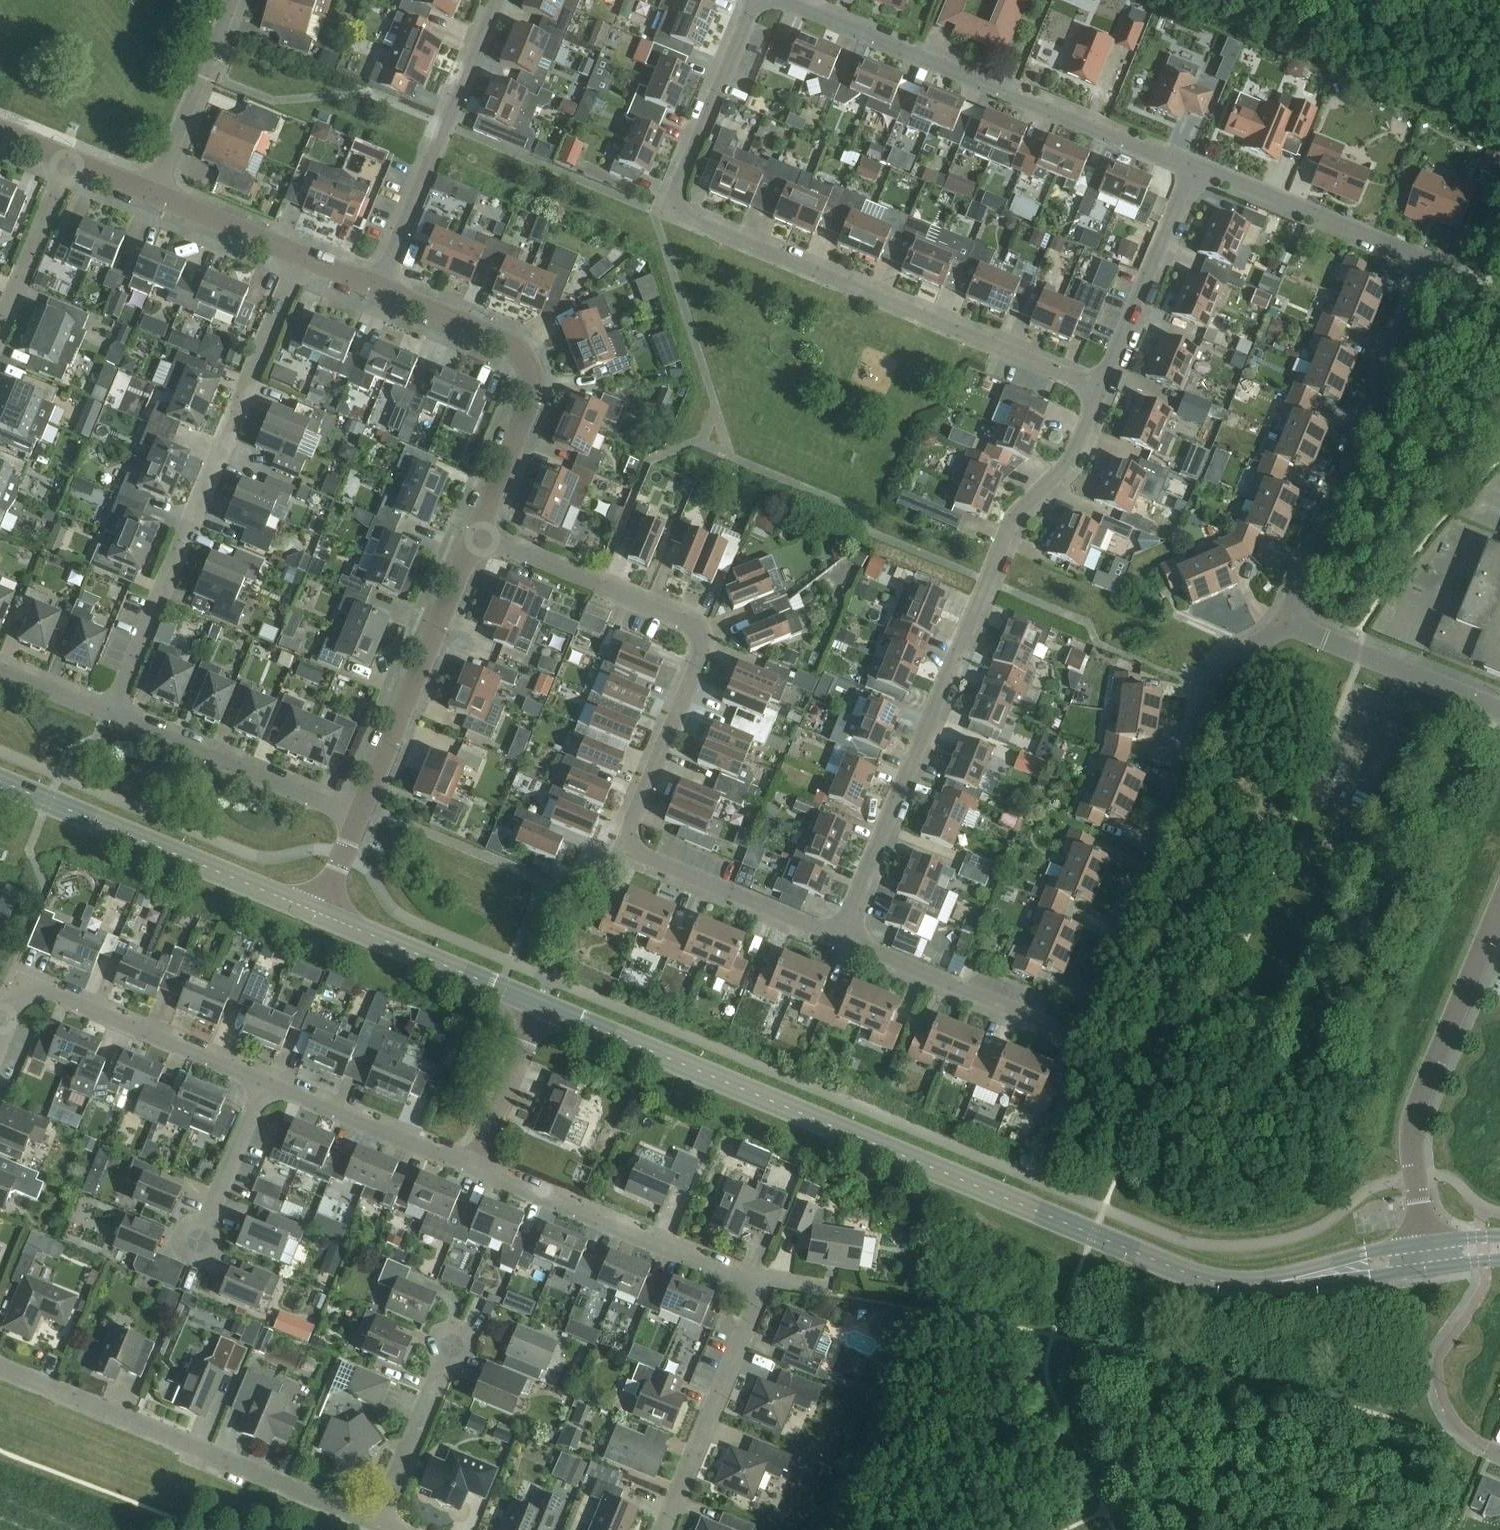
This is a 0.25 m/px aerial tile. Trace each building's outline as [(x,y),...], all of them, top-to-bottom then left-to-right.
[(267,3),(326,20),(332,0),(268,0),(267,3)] [(413,2),(408,0),(402,0),(398,9),(422,19),(426,8),(450,18),(458,0),(414,0),(413,2)] [(540,27),(564,37),(576,10),(551,0),(525,0),(521,9),(543,18),(540,27)] [(576,10),(580,0),(551,0),(576,10)] [(707,31),(716,10),(704,5),(706,0),(673,0),(667,14),(707,31)] [(902,10),(906,0),(877,0),(902,10)] [(1004,53),(1025,0),(947,0),(944,9),(960,16),(953,32),(1004,53)] [(326,20),(267,3),(259,29),(281,35),(277,46),(307,55),(311,41),(318,45),(326,20)] [(621,7),(618,16),(627,20),(629,14),(627,9),(621,7)] [(1141,26),(1140,26),(1144,18),(1131,12),(1127,21),(1126,20),(1116,45),(1131,51),(1141,26)] [(341,13),(337,24),(349,27),(352,17),(341,13)] [(430,27),(420,23),(396,13),(388,35),(398,39),(393,51),(430,66),(440,44),(425,38),(430,27)] [(707,31),(667,14),(654,45),(687,59),(691,48),(699,51),(707,31)] [(553,64),(564,37),(540,27),(536,35),(514,26),(506,45),(540,59),(553,64)] [(1082,30),(1064,74),(1093,85),(1111,42),(1082,30)] [(787,65),(806,73),(819,44),(798,35),(794,47),(782,42),(773,64),(785,69),(787,65)] [(819,44),(806,73),(816,77),(821,97),(831,101),(845,68),(835,64),(839,52),(819,44)] [(516,80),(540,90),(547,73),(536,68),(540,59),(506,45),(499,63),(519,72),(516,80)] [(655,72),(652,80),(682,93),(690,72),(683,69),(687,59),(654,45),(645,67),(655,72)] [(393,51),(388,63),(378,58),(368,82),(402,95),(407,83),(421,89),(430,66),(393,51)] [(322,54),(318,65),(333,71),(337,60),(322,54)] [(1165,70),(1149,109),(1177,120),(1181,109),(1201,117),(1211,94),(1191,86),(1193,81),(1198,68),(1170,57),(1165,70)] [(856,72),(845,68),(831,101),(843,106),(860,95),(869,99),(881,69),(861,61),(856,72)] [(881,69),(869,99),(865,109),(896,122),(912,82),(881,69)] [(484,99),(533,119),(537,109),(541,111),(548,108),(553,95),(540,90),(516,80),(513,89),(492,80),(484,99)] [(639,88),(631,109),(662,122),(667,111),(673,113),(682,93),(652,80),(647,92),(639,88)] [(931,125),(943,95),(912,82),(896,122),(895,123),(926,136),(931,125)] [(582,125),(595,97),(585,92),(572,121),(582,125)] [(974,108),(943,95),(931,125),(940,129),(936,138),(958,147),(962,137),(974,108)] [(1235,107),(1224,131),(1247,140),(1244,148),(1276,161),(1286,135),(1301,142),(1314,110),(1281,97),(1276,111),(1261,105),(1257,116),(1235,107)] [(527,132),(533,119),(484,99),(477,117),(480,119),(474,133),(529,155),(535,140),(531,133),(527,132)] [(563,100),(558,111),(572,117),(577,106),(563,100)] [(211,136),(253,153),(261,133),(274,135),(280,118),(248,105),(242,119),(221,111),(211,136)] [(962,137),(958,147),(957,149),(988,162),(993,151),(1005,121),(974,108),(962,137)] [(633,126),(626,143),(656,155),(664,135),(658,132),(662,122),(631,109),(625,122),(633,126)] [(1020,173),(1031,147),(1021,142),(1026,130),(1005,121),(993,151),(1008,157),(1009,169),(1020,173)] [(315,124),(310,137),(324,143),(330,129),(315,124)] [(343,146),(362,153),(367,141),(348,134),(343,146)] [(710,187),(708,193),(728,201),(747,155),(735,150),(732,156),(724,153),(730,139),(719,134),(709,156),(721,161),(710,187)] [(245,173),(253,153),(211,136),(200,161),(221,169),(215,184),(248,197),(254,181),(245,173)] [(1316,137),(1306,161),(1319,166),(1312,185),(1355,203),(1368,173),(1337,160),(1342,147),(1316,137)] [(567,138),(558,161),(574,168),(583,145),(567,138)] [(1042,151),(1031,147),(1020,173),(1041,182),(1045,172),(1055,177),(1068,147),(1047,138),(1042,151)] [(647,176),(656,155),(626,143),(618,163),(614,161),(609,173),(631,182),(636,171),(647,176)] [(871,144),(865,158),(876,163),(882,149),(871,144)] [(343,145),(333,165),(362,179),(372,159),(343,145)] [(1088,155),(1068,147),(1055,177),(1066,181),(1062,189),(1083,197),(1094,170),(1084,165),(1088,155)] [(1499,167),(1499,154),(1489,149),(1479,171),(1495,178),(1499,167)] [(747,155),(728,201),(748,209),(750,206),(760,182),(771,187),(781,164),(769,159),(767,163),(747,155)] [(321,219),(341,170),(328,170),(310,162),(297,194),(307,198),(302,211),(321,219)] [(925,176),(927,165),(913,162),(911,173),(925,176)] [(781,164),(771,187),(783,192),(772,219),(792,228),(806,195),(812,180),(813,177),(781,164)] [(1109,164),(1097,194),(1118,202),(1130,173),(1109,164)] [(341,170),(321,219),(341,227),(346,214),(356,218),(368,188),(354,182),(341,170)] [(1130,173),(1118,202),(1138,210),(1136,215),(1147,219),(1148,220),(1157,197),(1146,193),(1151,181),(1130,173)] [(949,174),(943,189),(954,193),(960,179),(949,174)] [(938,175),(934,186),(941,189),(946,178),(938,175)] [(1422,176),(1405,215),(1425,223),(1428,214),(1459,227),(1476,188),(1456,180),(1453,189),(1422,176)] [(1032,196),(1035,185),(1011,179),(1009,191),(1032,196)] [(806,195),(792,228),(812,236),(824,209),(835,213),(845,191),(833,186),(832,188),(812,180),(806,195)] [(0,184),(0,232),(10,236),(26,198),(15,193),(16,190),(0,184)] [(845,191),(835,213),(847,219),(836,246),(856,254),(870,222),(859,217),(862,210),(866,200),(845,191)] [(1031,224),(1039,206),(1015,196),(1007,214),(1031,224)] [(1094,202),(1083,197),(1077,211),(1088,216),(1094,202)] [(998,198),(992,210),(1002,214),(1007,202),(998,198)] [(870,222),(856,254),(877,263),(888,235),(899,240),(908,218),(888,209),(881,226),(870,222)] [(1214,211),(1205,232),(1241,247),(1249,226),(1261,231),(1265,219),(1243,210),(1239,221),(1214,211)] [(445,274),(458,242),(444,236),(449,222),(428,214),(419,235),(431,240),(421,264),(445,274)] [(1136,215),(1133,222),(1144,227),(1147,219),(1136,215)] [(537,217),(534,225),(546,230),(550,222),(537,217)] [(908,218),(899,240),(912,245),(900,272),(920,281),(934,248),(923,244),(926,236),(930,227),(908,218)] [(1005,221),(1004,225),(1006,230),(1010,232),(1015,230),(1017,225),(1014,221),(1010,219),(1005,221)] [(90,260),(102,231),(82,222),(77,234),(66,229),(57,251),(69,256),(70,252),(90,260)] [(497,223),(492,234),(500,237),(504,226),(497,223)] [(1304,227),(1300,237),(1309,241),(1314,231),(1304,227)] [(1033,230),(1029,240),(1045,246),(1049,236),(1033,230)] [(123,239),(102,231),(90,260),(111,269),(123,239)] [(934,248),(920,281),(941,289),(941,288),(952,262),(964,267),(973,244),(953,235),(941,231),(934,248)] [(1205,232),(1196,253),(1208,258),(1232,268),(1237,256),(1246,260),(1250,251),(1241,247),(1205,232)] [(479,260),(491,265),(499,243),(478,234),(473,248),(458,242),(445,274),(469,284),(479,260)] [(1053,237),(1048,249),(1060,254),(1065,241),(1053,237)] [(492,294),(516,304),(529,271),(515,265),(520,252),(499,243),(491,265),(502,269),(492,294)] [(973,244),(964,267),(976,272),(964,299),(985,307),(998,275),(1003,263),(992,258),(994,253),(973,244)] [(1121,244),(1116,256),(1131,262),(1135,250),(1121,244)] [(153,286),(165,256),(144,248),(127,289),(149,297),(153,286)] [(529,271),(516,304),(540,314),(554,313),(577,257),(556,248),(544,277),(529,271)] [(1282,252),(1278,262),(1287,266),(1291,257),(1282,252)] [(185,265),(165,256),(153,286),(169,293),(166,301),(181,307),(190,284),(179,280),(185,265)] [(1340,296),(1376,311),(1385,288),(1374,284),(1374,283),(1370,281),(1369,282),(1364,280),(1369,268),(1345,258),(1336,280),(1345,284),(1340,296)] [(998,275),(985,307),(1005,316),(1016,288),(1028,293),(1037,271),(1025,265),(1016,262),(1014,268),(1003,263),(998,275)] [(1100,264),(1096,273),(1112,279),(1116,270),(1100,264)] [(596,265),(588,272),(596,281),(604,274),(596,265)] [(108,272),(102,287),(114,291),(120,276),(108,272)] [(195,272),(190,284),(181,307),(195,313),(194,316),(210,323),(214,312),(215,312),(227,282),(207,274),(206,276),(195,272)] [(38,273),(33,285),(45,290),(50,278),(38,273)] [(1188,273),(1179,294),(1215,309),(1224,288),(1200,278),(1188,273)] [(227,282),(215,312),(235,320),(233,324),(245,329),(254,306),(243,302),(248,290),(227,282)] [(1062,301),(1049,334),(1069,342),(1072,335),(1080,317),(1094,323),(1107,294),(1081,283),(1072,305),(1062,301)] [(1040,298),(1029,326),(1049,334),(1062,301),(1052,297),(1055,290),(1045,286),(1042,293),(1040,298)] [(1255,290),(1249,304),(1265,311),(1271,297),(1255,290)] [(115,291),(105,314),(117,319),(127,296),(115,291)] [(1179,294),(1170,315),(1206,330),(1207,327),(1215,309),(1179,294)] [(560,326),(570,350),(603,338),(597,323),(610,318),(602,296),(581,305),(585,317),(560,326)] [(1317,328),(1340,337),(1345,325),(1350,328),(1354,330),(1355,330),(1366,334),(1376,311),(1340,296),(1334,309),(1326,306),(1317,328)] [(37,308),(28,330),(78,351),(85,333),(81,332),(88,316),(49,300),(44,311),(37,308)] [(322,356),(334,327),(313,318),(309,329),(298,325),(288,347),(297,351),(295,355),(308,361),(312,352),(322,356)] [(161,322),(155,336),(163,339),(168,325),(161,322)] [(121,327),(115,343),(126,347),(132,332),(121,327)] [(317,367),(348,380),(357,357),(347,353),(354,335),(334,327),(322,356),(317,367)] [(1308,349),(1316,353),(1311,366),(1347,380),(1356,358),(1345,353),(1345,352),(1341,350),(1341,351),(1335,349),(1340,337),(1317,328),(1308,349)] [(78,351),(28,330),(19,352),(31,357),(26,368),(60,382),(67,366),(70,368),(78,351)] [(679,361),(668,332),(652,338),(663,367),(679,361)] [(205,333),(196,356),(217,365),(223,350),(219,339),(205,333)] [(1162,335),(1153,356),(1189,371),(1198,350),(1162,335)] [(603,338),(570,350),(579,375),(604,365),(609,377),(630,369),(622,347),(608,352),(603,338)] [(1239,339),(1234,352),(1235,352),(1246,356),(1251,344),(1239,339)] [(375,378),(384,382),(396,352),(376,344),(368,361),(357,357),(348,380),(346,386),(368,395),(375,378)] [(230,347),(224,362),(238,366),(243,352),(230,347)] [(395,404),(409,410),(425,371),(414,367),(417,361),(396,352),(384,382),(394,386),(391,393),(395,404)] [(162,389),(176,394),(208,408),(218,384),(194,373),(198,362),(177,353),(162,389)] [(1233,353),(1228,366),(1241,371),(1246,359),(1233,353)] [(1189,371),(1153,356),(1145,377),(1180,392),(1189,371)] [(124,357),(119,369),(131,374),(136,362),(124,357)] [(1347,380),(1311,366),(1306,378),(1297,375),(1288,397),(1311,406),(1316,395),(1322,397),(1321,398),(1326,399),(1337,403),(1347,380)] [(425,371),(409,410),(408,411),(420,416),(422,411),(432,415),(437,404),(446,408),(458,378),(438,370),(435,376),(425,371)] [(0,398),(0,405),(47,424),(54,407),(51,405),(57,390),(23,376),(18,387),(6,382),(0,398)] [(458,378),(446,408),(457,412),(450,429),(471,437),(485,403),(482,401),(485,394),(477,390),(479,387),(458,378)] [(93,388),(89,398),(102,403),(106,393),(93,388)] [(1004,388),(998,403),(1012,408),(1003,428),(1003,429),(1034,442),(1043,421),(1041,420),(1021,412),(1027,397),(1004,388)] [(662,389),(656,404),(665,408),(671,393),(662,389)] [(1180,404),(1206,415),(1211,404),(1185,393),(1180,404)] [(148,424),(169,433),(174,421),(198,432),(208,408),(176,394),(170,409),(156,403),(148,424)] [(563,421),(596,434),(602,420),(615,425),(624,404),(602,395),(597,407),(573,397),(563,421)] [(1136,397),(1128,418),(1163,433),(1172,412),(1136,397)] [(1311,406),(1288,397),(1279,419),(1288,422),(1282,435),(1318,450),(1328,427),(1316,422),(1317,421),(1312,419),(1312,420),(1307,418),(1311,406)] [(263,427),(300,442),(305,430),(316,434),(324,415),(297,404),(293,415),(272,406),(263,427)] [(1206,415),(1180,404),(1176,415),(1202,426),(1206,415)] [(12,435),(8,447),(30,456),(36,440),(40,442),(47,424),(0,405),(0,430),(12,435)] [(80,417),(73,433),(87,439),(94,422),(80,417)] [(1163,433),(1128,418),(1119,439),(1163,458),(1172,437),(1163,433)] [(349,421),(345,432),(360,438),(365,427),(349,421)] [(573,467),(594,475),(603,454),(590,449),(596,434),(563,421),(553,445),(578,455),(573,467)] [(164,445),(169,433),(148,424),(139,445),(152,451),(146,465),(179,479),(189,455),(164,445)] [(983,457),(1006,467),(1006,466),(1003,465),(1007,455),(1026,462),(1034,442),(1003,429),(1003,428),(996,425),(983,457)] [(295,455),(300,442),(263,427),(255,448),(276,457),(271,468),(297,479),(305,459),(295,455)] [(924,434),(920,444),(928,448),(932,437),(924,434)] [(1318,450),(1282,435),(1277,447),(1269,444),(1260,466),(1283,475),(1288,464),(1293,466),(1293,467),(1297,469),(1297,468),(1309,472),(1318,450)] [(387,436),(383,444),(395,449),(399,441),(387,436)] [(342,444),(336,458),(350,463),(356,449),(342,444)] [(1196,482),(1208,453),(1191,446),(1179,475),(1196,482)] [(403,489),(436,502),(446,478),(421,468),(426,456),(405,447),(396,469),(409,474),(403,489)] [(960,461),(951,482),(961,486),(992,499),(997,488),(1001,478),(988,473),(993,462),(1005,468),(1006,467),(983,457),(967,451),(962,462),(960,461)] [(461,452),(457,462),(468,467),(472,456),(461,452)] [(17,498),(20,480),(27,464),(0,453),(0,491),(17,498)] [(629,459),(623,473),(632,477),(638,462),(629,459)] [(1111,459),(1102,480),(1138,495),(1146,475),(1157,480),(1161,469),(1146,462),(1142,472),(1111,459)] [(127,474),(118,495),(139,504),(144,493),(169,503),(179,479),(146,465),(140,480),(127,474)] [(1259,491),(1254,504),(1290,519),(1299,496),(1288,491),(1288,490),(1284,488),(1283,489),(1278,487),(1283,475),(1260,466),(1250,488),(1259,491)] [(534,492),(566,505),(572,491),(586,496),(594,475),(573,467),(568,478),(543,468),(534,492)] [(327,476),(320,492),(333,498),(340,481),(327,476)] [(74,477),(70,489),(80,493),(85,482),(74,477)] [(233,501),(270,517),(275,504),(285,508),(293,489),(267,478),(262,489),(241,480),(233,501)] [(1138,495),(1102,480),(1093,501),(1122,513),(1118,523),(1132,529),(1148,535),(1152,524),(1129,515),(1138,495)] [(961,486),(953,506),(984,519),(992,499),(961,486)] [(300,487),(295,498),(306,503),(311,492),(300,487)] [(375,519),(396,527),(401,516),(426,526),(436,502),(403,489),(397,503),(384,498),(375,519)] [(17,498),(0,491),(0,529),(6,513),(17,498)] [(560,520),(566,505),(534,492),(524,516),(526,517),(521,528),(565,547),(574,525),(560,520)] [(900,493),(896,505),(911,511),(915,500),(900,493)] [(139,504),(118,495),(109,517),(123,522),(117,537),(149,550),(159,526),(135,516),(139,504)] [(264,529),(270,517),(233,501),(224,522),(245,531),(241,542),(267,553),(275,533),(264,529)] [(1230,537),(1250,556),(1259,533),(1264,535),(1264,536),(1268,538),(1269,537),(1280,542),(1290,519),(1254,504),(1248,516),(1240,513),(1230,537)] [(648,509),(637,505),(623,540),(633,545),(627,560),(647,568),(663,528),(644,520),(648,509)] [(930,519),(946,526),(950,514),(935,508),(930,519)] [(759,509),(753,523),(772,531),(778,517),(759,509)] [(1054,533),(1090,548),(1099,552),(1107,532),(1127,540),(1132,529),(1118,523),(1103,517),(1099,527),(1063,512),(1054,533)] [(369,541),(363,555),(406,573),(416,549),(392,539),(396,527),(375,519),(367,540),(369,541)] [(691,577),(707,538),(688,530),(691,524),(680,519),(670,541),(681,545),(671,569),(691,577)] [(1045,554),(1081,569),(1090,548),(1054,533),(1045,554)] [(707,538),(691,577),(710,586),(720,562),(730,566),(740,543),(721,535),(718,542),(707,538)] [(149,550),(117,537),(111,551),(97,546),(88,567),(110,576),(115,564),(139,574),(149,550)] [(1227,565),(1250,556),(1230,537),(1207,547),(1210,555),(1198,560),(1213,596),(1236,587),(1231,575),(1232,575),(1230,570),(1229,571),(1227,565)] [(1489,543),(1457,623),(1443,617),(1430,650),(1472,667),(1473,663),(1499,674),(1499,547),(1489,543)] [(860,568),(867,557),(854,550),(848,561),(860,568)] [(202,575),(239,590),(244,578),(254,582),(262,563),(236,552),(232,563),(211,554),(202,575)] [(335,585),(346,590),(367,599),(372,587),(397,597),(406,573),(363,555),(357,570),(355,569),(351,579),(339,574),(335,585)] [(763,611),(776,606),(787,601),(783,590),(782,590),(775,570),(770,557),(732,572),(737,585),(724,590),(732,610),(759,600),(763,611)] [(863,579),(877,585),(885,563),(870,557),(863,579)] [(1190,606),(1213,596),(1198,560),(1185,566),(1182,557),(1160,567),(1170,590),(1181,585),(1184,590),(1183,590),(1185,595),(1186,595),(1190,606)] [(1127,565),(1116,560),(1109,578),(1107,577),(1098,573),(1093,585),(1115,595),(1127,565)] [(500,582),(491,604),(525,618),(534,597),(547,602),(552,590),(509,572),(504,584),(500,582)] [(234,603),(239,590),(202,575),(193,596),(195,597),(191,608),(236,626),(244,607),(234,603)] [(947,597),(916,585),(911,596),(902,592),(899,601),(939,617),(947,597)] [(18,642),(44,652),(59,615),(43,609),(47,598),(27,589),(16,617),(27,621),(18,642)] [(345,631),(377,644),(387,621),(362,610),(367,599),(346,590),(337,611),(351,617),(345,631)] [(12,596),(0,591),(0,625),(12,596)] [(1160,612),(1164,603),(1149,597),(1145,606),(1160,612)] [(62,636),(73,641),(65,661),(90,672),(105,635),(89,628),(93,617),(89,615),(92,607),(77,601),(62,636)] [(792,613),(787,601),(776,606),(763,611),(753,615),(757,626),(741,633),(749,653),(789,637),(781,617),(792,613)] [(887,629),(927,646),(939,617),(899,601),(887,629)] [(610,613),(587,603),(583,613),(606,623),(610,613)] [(105,616),(124,620),(127,608),(108,604),(105,616)] [(517,639),(525,618),(491,604),(483,625),(497,631),(492,642),(525,656),(530,644),(517,639)] [(1000,643),(1031,655),(1036,644),(1043,647),(1051,629),(1017,615),(1013,624),(1008,623),(1000,643)] [(567,620),(562,632),(573,637),(578,624),(567,620)] [(212,625),(207,638),(215,642),(221,629),(212,625)] [(879,648),(888,652),(884,662),(915,675),(927,646),(887,629),(879,648)] [(840,630),(835,641),(852,648),(856,637),(840,630)] [(367,669),(377,644),(345,631),(339,646),(325,640),(316,661),(338,670),(342,658),(367,669)] [(622,647),(614,667),(629,674),(653,684),(662,663),(646,657),(651,646),(616,631),(611,643),(622,647)] [(281,637),(278,646),(297,653),(300,643),(281,637)] [(1026,667),(1031,655),(1000,643),(992,662),(1001,666),(997,675),(1026,687),(1034,670),(1026,667)] [(160,644),(149,672),(160,677),(152,697),(177,708),(192,671),(176,664),(180,653),(160,644)] [(1088,652),(1073,646),(1065,666),(1080,672),(1088,652)] [(785,653),(781,662),(793,667),(796,658),(785,653)] [(541,657),(536,669),(552,675),(557,663),(541,657)] [(305,677),(308,665),(288,658),(284,670),(305,677)] [(915,675),(884,662),(876,659),(864,688),(901,704),(905,694),(907,695),(915,675)] [(190,689),(201,694),(193,714),(218,725),(233,688),(217,681),(221,670),(201,662),(190,689)] [(624,684),(629,674),(614,667),(603,662),(598,674),(609,678),(601,698),(617,705),(640,715),(649,694),(624,684)] [(729,683),(769,699),(777,680),(791,686),(795,675),(766,663),(761,673),(738,663),(729,683)] [(489,677),(465,667),(456,688),(490,702),(499,681),(512,687),(517,675),(494,665),(489,677)] [(1120,699),(1118,712),(1157,718),(1160,694),(1148,692),(1148,691),(1143,690),(1143,691),(1138,690),(1139,678),(1114,674),(1111,698),(1120,699)] [(1007,713),(1012,702),(1019,705),(1026,687),(997,675),(993,684),(984,681),(976,701),(1007,713)] [(234,731),(259,742),(274,705),(250,694),(252,688),(241,683),(231,706),(242,711),(234,731)] [(733,720),(770,735),(778,716),(764,711),(769,699),(729,683),(721,703),(738,710),(733,720)] [(817,685),(812,696),(824,702),(829,691),(817,685)] [(482,723),(490,702),(456,688),(448,710),(472,719),(467,731),(490,741),(495,729),(482,723)] [(601,698),(590,693),(585,705),(596,709),(588,729),(628,746),(636,725),(613,716),(617,705),(601,698)] [(276,748),(300,759),(316,722),(300,715),(304,704),(284,696),(273,724),(284,728),(276,748)] [(525,700),(520,712),(537,718),(542,706),(525,700)] [(868,700),(860,720),(891,733),(899,713),(868,700)] [(1007,713),(976,701),(968,720),(971,722),(968,731),(1006,747),(1011,736),(1000,731),(1007,713)] [(840,712),(828,741),(859,754),(863,745),(882,753),(891,733),(860,720),(840,712)] [(1103,748),(1128,755),(1130,739),(1136,740),(1136,741),(1141,742),(1141,741),(1153,743),(1157,718),(1118,712),(1116,726),(1107,725),(1103,748)] [(806,715),(802,727),(812,731),(816,719),(806,715)] [(331,728),(316,722),(300,759),(325,769),(333,749),(345,753),(356,726),(336,717),(331,728)] [(713,724),(704,744),(744,760),(751,743),(764,749),(770,735),(733,720),(729,731),(713,724)] [(588,729),(577,724),(572,736),(583,740),(575,760),(591,767),(615,777),(623,757),(584,740),(588,729)] [(960,739),(952,758),(983,771),(991,751),(960,739)] [(720,773),(715,784),(745,796),(753,777),(739,771),(744,760),(704,744),(696,763),(720,773)] [(510,748),(506,757),(518,762),(522,753),(510,748)] [(1098,786),(1134,801),(1143,778),(1132,773),(1128,771),(1127,772),(1122,769),(1128,755),(1103,748),(1094,770),(1103,774),(1098,786)] [(421,774),(455,788),(464,767),(477,772),(482,761),(459,751),(454,762),(430,752),(421,774)] [(1045,763),(1020,753),(1015,765),(1031,771),(1029,775),(1039,779),(1045,763)] [(587,778),(591,767),(575,760),(564,756),(560,767),(570,772),(562,791),(562,792),(586,802),(602,808),(610,788),(587,778)] [(844,758),(836,778),(867,791),(875,771),(844,758)] [(950,792),(977,803),(983,805),(987,794),(976,789),(983,771),(952,758),(944,778),(953,782),(950,792)] [(450,800),(455,788),(421,774),(412,795),(436,805),(432,816),(455,826),(463,806),(450,800)] [(867,791),(836,778),(827,798),(858,811),(867,791)] [(680,782),(672,801),(711,818),(719,799),(740,808),(745,796),(715,784),(711,794),(680,782)] [(1124,824),(1134,801),(1098,786),(1092,799),(1084,795),(1075,818),(1098,827),(1103,815),(1108,818),(1112,820),(1113,819),(1124,824)] [(562,792),(562,791),(551,787),(547,798),(558,803),(549,823),(552,824),(589,839),(597,819),(582,812),(586,802),(562,792)] [(973,813),(977,803),(950,792),(946,801),(936,797),(928,817),(959,830),(961,825),(972,830),(978,815),(973,813)] [(794,809),(815,818),(820,806),(798,798),(794,809)] [(711,818),(672,801),(664,821),(688,831),(683,841),(711,853),(715,842),(704,837),(711,818)] [(517,808),(512,820),(523,824),(514,844),(554,861),(562,841),(548,835),(523,824),(528,813),(517,808)] [(820,817),(812,837),(843,849),(851,830),(820,817)] [(959,830),(928,817),(920,837),(951,850),(959,830)] [(1009,829),(1017,833),(1021,822),(1014,819),(1009,829)] [(1063,869),(1099,884),(1109,861),(1097,856),(1093,854),(1092,855),(1088,853),(1092,841),(1069,831),(1060,853),(1068,857),(1063,869)] [(790,860),(790,861),(822,874),(825,866),(834,869),(843,849),(812,837),(801,832),(790,860)] [(756,835),(752,845),(761,849),(765,839),(756,835)] [(967,853),(962,864),(989,876),(994,864),(967,853)] [(912,855),(904,875),(935,888),(939,877),(950,882),(954,872),(912,855)] [(777,879),(772,891),(781,895),(782,895),(802,903),(803,904),(808,893),(822,899),(831,878),(822,874),(790,861),(789,861),(780,881),(777,879)] [(989,876),(962,864),(957,876),(984,887),(989,876)] [(1050,878),(1041,901),(1064,910),(1069,898),(1074,901),(1078,903),(1078,902),(1090,907),(1099,884),(1063,869),(1058,882),(1050,878)] [(737,872),(733,883),(749,889),(753,879),(737,872)] [(904,875),(896,895),(906,899),(903,908),(923,917),(937,922),(949,894),(935,888),(904,875)] [(636,936),(651,900),(628,890),(624,902),(623,901),(621,906),(622,906),(620,911),(608,906),(598,930),(620,939),(624,931),(636,936)] [(138,894),(134,904),(147,909),(151,899),(138,894)] [(667,958),(677,935),(665,930),(668,925),(670,921),(669,921),(674,909),(651,900),(636,936),(649,941),(646,949),(667,958)] [(1064,910),(1041,901),(1031,923),(1040,926),(1035,939),(1071,953),(1080,931),(1068,926),(1069,925),(1064,923),(1064,924),(1059,922),(1064,910)] [(892,904),(883,924),(897,930),(893,941),(915,951),(920,939),(929,942),(937,922),(923,917),(903,908),(892,904)] [(50,958),(70,966),(84,934),(52,921),(54,916),(42,911),(31,937),(54,947),(50,958)] [(112,916),(107,928),(121,933),(126,922),(112,916)] [(706,964),(721,928),(698,919),(693,930),(692,930),(690,935),(691,935),(689,940),(677,935),(667,958),(689,968),(693,959),(706,964)] [(721,928),(706,964),(718,970),(715,978),(737,987),(747,964),(735,959),(737,954),(738,954),(740,950),(739,949),(743,938),(721,928)] [(95,938),(84,934),(70,966),(90,975),(107,935),(98,931),(95,938)] [(961,934),(955,948),(966,952),(972,938),(961,934)] [(1071,953),(1035,939),(1030,951),(1021,948),(1012,970),(1035,979),(1040,968),(1045,970),(1045,971),(1049,972),(1050,972),(1061,976),(1071,953)] [(133,992),(147,960),(135,955),(138,948),(129,944),(113,984),(133,992)] [(263,946),(259,956),(268,959),(272,949),(263,946)] [(158,965),(147,960),(133,992),(153,1001),(165,974),(176,979),(186,953),(174,948),(169,961),(161,957),(158,965)] [(196,1018),(209,986),(198,981),(201,974),(193,971),(198,958),(186,953),(176,979),(187,983),(176,1010),(196,1018)] [(778,994),(791,1000),(806,963),(783,954),(778,965),(777,965),(775,970),(776,970),(774,975),(762,970),(752,994),(775,1003),(778,994)] [(806,963),(791,1000),(803,1005),(800,1013),(822,1022),(831,999),(820,994),(822,989),(823,989),(825,985),(824,984),(828,973),(806,963)] [(209,986),(196,1018),(216,1027),(227,1000),(238,1005),(251,973),(235,966),(227,985),(223,983),(220,991),(209,986)] [(238,1036),(259,1044),(272,1012),(261,1007),(268,989),(263,977),(252,973),(238,1005),(249,1010),(238,1036)] [(339,991),(351,996),(355,984),(344,980),(339,991)] [(831,999),(822,1022),(844,1031),(847,1023),(860,1028),(874,992),(852,983),(847,994),(846,994),(844,998),(845,998),(843,1004),(831,999)] [(308,990),(305,996),(313,999),(316,993),(308,990)] [(897,1001),(874,992),(860,1028),(872,1033),(869,1042),(891,1051),(900,1028),(889,1023),(891,1017),(892,1018),(893,1013),(897,1001)] [(282,1016),(272,1012),(259,1044),(279,1053),(289,1028),(300,1032),(314,1000),(313,999),(305,996),(302,995),(296,1011),(286,1007),(282,1016)] [(370,1008),(365,1021),(376,1025),(382,1012),(370,1008)] [(420,1011),(414,1024),(441,1035),(446,1022),(420,1011)] [(932,1058),(945,1063),(960,1027),(937,1018),(932,1029),(931,1029),(929,1033),(930,1034),(928,1039),(916,1034),(906,1058),(929,1067),(932,1058)] [(380,1019),(376,1027),(388,1032),(387,1022),(380,1019)] [(321,1070),(335,1038),(324,1033),(327,1026),(318,1022),(301,1062),(321,1070)] [(335,1038),(321,1070),(342,1079),(353,1052),(364,1056),(376,1027),(365,1022),(358,1039),(349,1035),(346,1043),(335,1038)] [(47,1058),(67,1066),(80,1034),(60,1026),(56,1036),(43,1031),(32,1059),(44,1064),(47,1058)] [(376,1027),(364,1056),(375,1061),(364,1088),(384,1097),(398,1064),(402,1053),(391,1048),(390,1052),(381,1048),(388,1032),(376,1027)] [(960,1027),(945,1063),(957,1069),(954,1077),(976,1086),(985,1063),(974,1058),(976,1053),(977,1053),(979,1049),(978,1048),(983,1037),(960,1027)] [(80,1034),(67,1066),(78,1071),(70,1089),(91,1097),(101,1074),(106,1062),(95,1057),(101,1042),(80,1034)] [(985,1063),(976,1086),(998,1095),(1001,1087),(1014,1092),(1029,1056),(1006,1046),(1001,1058),(1000,1058),(999,1062),(997,1068),(985,1063)] [(112,1079),(101,1074),(91,1097),(102,1102),(107,1092),(115,1095),(118,1088),(130,1093),(143,1060),(123,1051),(112,1079)] [(1029,1056),(1014,1092),(1026,1097),(1023,1106),(1045,1115),(1055,1092),(1043,1087),(1045,1081),(1046,1082),(1048,1077),(1047,1077),(1052,1065),(1029,1056)] [(164,1068),(143,1060),(130,1093),(140,1097),(133,1115),(154,1123),(163,1100),(152,1096),(164,1068)] [(429,1077),(398,1064),(384,1097),(405,1105),(409,1094),(420,1098),(429,1077)] [(563,1144),(580,1102),(572,1098),(577,1085),(552,1075),(546,1088),(550,1090),(533,1131),(563,1144)] [(174,1105),(163,1100),(154,1123),(165,1128),(168,1123),(187,1131),(189,1128),(206,1086),(186,1078),(174,1105)] [(226,1094),(206,1086),(189,1128),(219,1141),(232,1110),(222,1105),(226,1094)] [(0,1117),(0,1152),(20,1160),(29,1139),(40,1144),(48,1124),(24,1114),(19,1125),(0,1117)] [(988,1119),(983,1131),(995,1136),(1000,1124),(988,1119)] [(297,1172),(313,1131),(293,1122),(283,1147),(275,1143),(269,1160),(297,1172)] [(334,1139),(313,1131),(297,1172),(328,1185),(330,1179),(331,1179),(340,1155),(329,1150),(334,1139)] [(84,1136),(79,1148),(91,1153),(96,1141),(84,1136)] [(364,1188),(377,1157),(356,1148),(352,1160),(340,1155),(331,1179),(342,1183),(343,1179),(364,1188)] [(98,1150),(91,1168),(103,1173),(110,1154),(98,1150)] [(686,1193),(699,1162),(678,1153),(669,1173),(637,1159),(624,1191),(662,1207),(671,1187),(686,1193)] [(393,1205),(403,1181),(392,1177),(397,1165),(377,1157),(364,1188),(359,1199),(390,1212),(393,1205)] [(133,1200),(170,1215),(180,1192),(152,1180),(157,1169),(133,1160),(124,1181),(139,1187),(133,1200)] [(2,1210),(8,1195),(14,1192),(36,1201),(43,1184),(35,1181),(38,1174),(15,1164),(9,1178),(0,1174),(0,1209),(2,1210)] [(414,1186),(403,1181),(393,1205),(405,1209),(407,1205),(427,1214),(440,1183),(419,1174),(414,1186)] [(803,1181),(798,1194),(814,1201),(819,1188),(803,1181)] [(452,1241),(457,1231),(467,1205),(456,1200),(460,1191),(440,1183),(427,1214),(440,1219),(434,1234),(452,1241)] [(727,1183),(708,1227),(738,1239),(744,1224),(752,1227),(771,1235),(781,1211),(787,1196),(758,1184),(754,1194),(727,1183)] [(283,1204),(257,1194),(253,1205),(278,1215),(283,1204)] [(470,1232),(490,1240),(503,1209),(482,1200),(478,1209),(467,1205),(457,1231),(468,1236),(470,1232)] [(283,1204),(279,1215),(297,1222),(303,1210),(284,1202),(283,1204)] [(813,1229),(816,1211),(797,1203),(786,1229),(806,1237),(811,1238),(807,1261),(856,1269),(862,1237),(813,1229)] [(523,1217),(503,1209),(490,1240),(510,1248),(507,1256),(518,1261),(528,1237),(517,1233),(523,1217)] [(267,1213),(262,1226),(246,1220),(237,1242),(259,1251),(263,1263),(275,1269),(289,1263),(294,1250),(289,1239),(299,1243),(304,1229),(267,1213)] [(161,1284),(170,1261),(154,1254),(162,1234),(125,1219),(115,1244),(138,1254),(133,1267),(135,1273),(161,1284)] [(335,1223),(330,1236),(341,1240),(347,1227),(335,1223)] [(533,1258),(553,1266),(566,1235),(545,1227),(539,1242),(528,1237),(518,1261),(515,1267),(527,1272),(533,1258)] [(31,1233),(25,1247),(37,1252),(43,1237),(31,1233)] [(582,1287),(593,1260),(582,1255),(586,1244),(566,1235),(553,1266),(566,1271),(563,1279),(582,1287)] [(317,1278),(326,1256),(309,1250),(300,1272),(317,1278)] [(395,1250),(392,1258),(403,1262),(406,1255),(395,1250)] [(593,1260),(582,1287),(600,1294),(603,1287),(616,1292),(629,1261),(609,1253),(604,1264),(593,1260)] [(39,1313),(63,1323),(73,1299),(25,1279),(33,1260),(22,1255),(11,1282),(22,1286),(5,1327),(29,1337),(39,1313)] [(393,1291),(386,1308),(423,1324),(434,1296),(404,1283),(410,1270),(387,1260),(377,1284),(393,1291)] [(629,1261),(616,1292),(636,1301),(635,1305),(646,1310),(656,1285),(645,1281),(650,1270),(629,1261)] [(445,1267),(440,1279),(452,1284),(456,1272),(445,1267)] [(271,1299),(279,1279),(257,1269),(253,1279),(249,1280),(233,1273),(227,1275),(219,1296),(256,1311),(263,1295),(271,1299)] [(656,1285),(646,1310),(657,1314),(659,1310),(679,1319),(692,1288),(672,1279),(667,1290),(656,1285)] [(317,1284),(314,1289),(323,1292),(325,1287),(317,1284)] [(161,1288),(155,1303),(173,1310),(179,1295),(161,1288)] [(692,1288),(679,1319),(700,1327),(706,1311),(713,1296),(692,1288)] [(486,1303),(482,1313),(489,1316),(494,1306),(486,1303)] [(788,1366),(816,1378),(819,1370),(830,1343),(827,1338),(820,1335),(824,1325),(787,1310),(772,1347),(792,1355),(788,1366)] [(368,1338),(362,1352),(399,1367),(410,1342),(389,1333),(394,1322),(366,1311),(358,1330),(360,1335),(368,1338)] [(706,1311),(700,1327),(711,1331),(718,1315),(706,1311)] [(236,1320),(230,1333),(241,1337),(245,1328),(247,1324),(236,1320)] [(247,1324),(245,1328),(258,1333),(261,1326),(248,1320),(247,1324)] [(124,1333),(113,1328),(101,1356),(99,1356),(92,1372),(113,1381),(118,1369),(140,1378),(154,1345),(128,1334),(129,1332),(124,1331),(124,1333)] [(262,1328),(253,1351),(263,1355),(273,1333),(262,1328)] [(556,1344),(517,1328),(506,1355),(507,1356),(502,1367),(537,1381),(542,1370),(544,1371),(556,1344)] [(314,1337),(310,1345),(320,1350),(324,1341),(314,1337)] [(247,1349),(219,1338),(207,1368),(192,1362),(174,1406),(204,1418),(224,1370),(236,1375),(247,1349)] [(341,1363),(335,1379),(350,1386),(348,1390),(357,1400),(379,1409),(389,1383),(341,1363)] [(472,1399),(511,1415),(520,1393),(527,1396),(532,1383),(487,1364),(472,1399)] [(638,1365),(631,1382),(638,1385),(634,1396),(636,1400),(639,1401),(634,1414),(671,1429),(683,1399),(676,1396),(681,1382),(670,1378),(638,1365)] [(246,1415),(238,1433),(268,1445),(272,1435),(287,1442),(295,1421),(280,1414),(285,1403),(276,1399),(282,1384),(247,1370),(234,1403),(242,1407),(246,1415)] [(819,1370),(816,1378),(827,1382),(827,1380),(830,1374),(829,1374),(819,1370)] [(743,1417),(780,1432),(791,1404),(807,1411),(811,1402),(815,1404),(821,1389),(785,1374),(778,1389),(758,1380),(743,1417)] [(331,1419),(318,1449),(335,1456),(337,1474),(369,1470),(367,1452),(381,1441),(361,1415),(347,1426),(331,1419)] [(513,1434),(497,1428),(492,1439),(508,1445),(513,1434)] [(607,1457),(651,1476),(667,1438),(647,1430),(643,1440),(619,1430),(607,1457)] [(793,1457),(756,1442),(750,1457),(730,1449),(714,1485),(751,1501),(763,1473),(779,1479),(782,1471),(787,1473),(793,1457)] [(467,1493),(484,1500),(497,1470),(450,1451),(444,1464),(432,1459),(420,1488),(432,1493),(430,1499),(459,1511),(467,1493)] [(564,1481),(563,1483),(575,1489),(586,1464),(574,1459),(564,1481)] [(603,1467),(597,1481),(617,1489),(623,1475),(603,1467)] [(1470,1507),(1484,1513),(1482,1517),(1486,1518),(1491,1519),(1495,1518),(1499,1517),(1499,1516),(1499,1484),(1483,1477),(1470,1507)] [(636,1511),(618,1503),(623,1491),(617,1489),(597,1481),(590,1497),(601,1502),(589,1529),(625,1529),(626,1526),(630,1527),(636,1511)] [(553,1526),(563,1503),(539,1493),(534,1507),(528,1509),(513,1503),(501,1529),(536,1529),(540,1520),(553,1526)] [(726,1515),(721,1527),(701,1519),(696,1529),(752,1529),(754,1526),(726,1515)]
